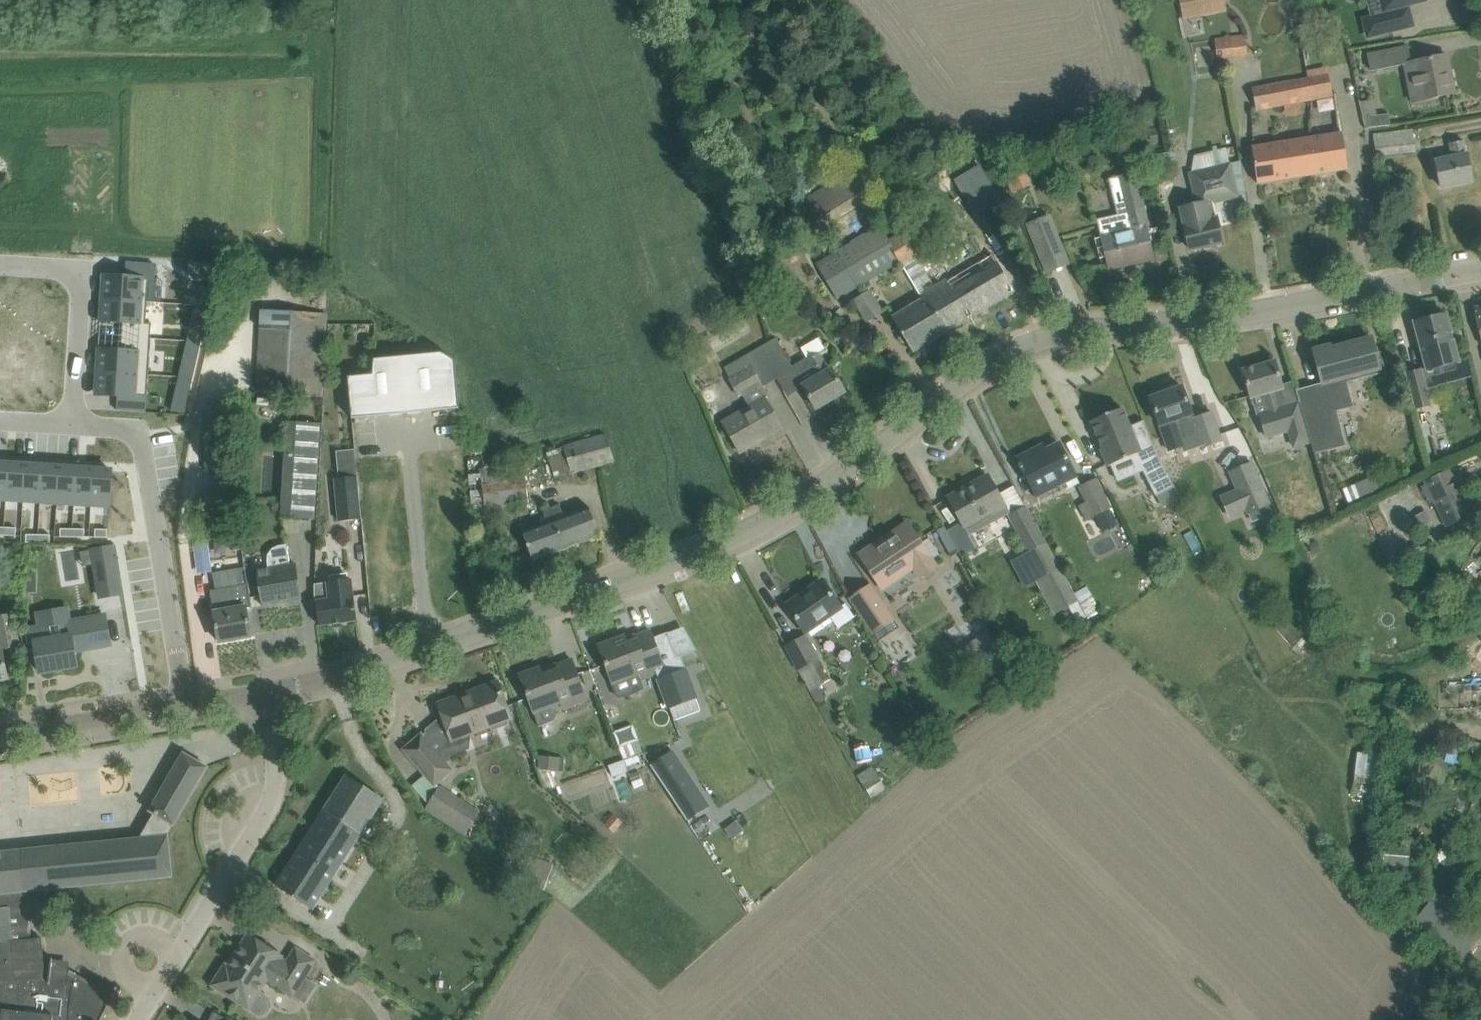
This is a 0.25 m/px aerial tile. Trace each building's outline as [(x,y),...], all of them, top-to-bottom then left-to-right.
[(1224,0),(1180,0),(1184,18),(1226,10),(1224,0)] [(1386,10),(1409,4),(1424,0),(1383,0),(1386,10)] [(1388,14),(1364,20),(1368,36),(1392,30),(1388,14)] [(1221,40),(1224,59),(1247,56),(1244,36),(1221,40)] [(1427,99),(1435,98),(1454,94),(1446,55),(1411,63),(1407,46),(1388,50),(1368,55),(1372,72),(1403,65),(1411,103),(1427,99)] [(1329,73),(1307,77),(1312,101),(1333,97),(1332,94),(1329,73)] [(1307,77),(1253,87),(1257,108),(1257,111),(1301,103),(1312,101),(1307,77)] [(1371,117),(1363,117),(1366,129),(1390,126),(1388,114),(1378,116),(1371,117)] [(1348,169),(1345,149),(1342,131),(1309,136),(1315,174),(1348,169)] [(1413,131),(1374,136),(1376,155),(1416,151),(1413,131)] [(1257,183),(1315,174),(1309,136),(1251,145),(1257,183)] [(1436,161),(1437,168),(1441,187),(1472,181),(1464,141),(1450,144),(1452,158),(1436,161)] [(1024,182),(1016,162),(999,169),(1007,189),(1024,182)] [(1212,202),(1237,196),(1229,165),(1191,174),(1198,205),(1180,209),(1185,229),(1190,249),(1222,242),(1216,218),(1212,202)] [(822,230),(871,200),(869,196),(871,196),(858,175),(856,176),(852,171),(805,200),(813,212),(804,218),(812,232),(820,227),(822,230)] [(1146,227),(1150,226),(1137,172),(1116,177),(1128,232),(1101,238),(1109,269),(1154,258),(1146,227)] [(880,225),(818,263),(839,300),(901,263),(934,243),(922,223),(932,217),(921,199),(893,215),(903,231),(889,239),(880,225)] [(1050,215),(1026,224),(1038,253),(1062,243),(1050,215)] [(922,300),(892,317),(903,335),(913,352),(1015,292),(1004,275),(992,253),(936,287),(924,268),(909,277),(922,300)] [(104,277),(103,299),(147,302),(149,281),(154,281),(155,265),(127,263),(126,278),(104,277)] [(869,291),(854,302),(868,322),(883,312),(869,291)] [(213,296),(205,294),(202,306),(210,307),(213,296)] [(103,299),(101,322),(123,323),(122,337),(151,339),(152,324),(146,323),(147,302),(103,299)] [(207,319),(210,307),(202,306),(199,317),(207,319)] [(322,396),(326,323),(327,314),(262,310),(257,392),(322,396)] [(1427,371),(1429,370),(1460,362),(1446,314),(1414,323),(1427,371)] [(100,349),(98,372),(149,375),(151,339),(122,337),(121,350),(100,349)] [(793,366),(783,349),(777,339),(759,349),(777,379),(793,370),(816,409),(845,392),(835,375),(832,370),(830,371),(821,354),(809,361),(807,358),(793,366)] [(1354,407),(1347,381),(1384,371),(1385,372),(1386,372),(1384,366),(1380,367),(1372,339),(1332,349),(1331,346),(1314,350),(1323,384),(1298,391),(1297,390),(1296,390),(1315,455),(1346,446),(1337,411),(1354,407)] [(763,387),(777,379),(759,349),(725,368),(731,379),(730,380),(739,396),(742,394),(750,407),(723,422),(740,453),(782,429),(766,400),(769,398),(763,387)] [(460,409),(455,362),(442,353),(401,357),(406,414),(460,409)] [(352,419),(406,414),(401,357),(374,360),(373,375),(349,377),(352,419)] [(1283,389),(1280,380),(1275,361),(1243,371),(1251,398),(1263,395),(1268,412),(1260,415),(1267,437),(1289,431),(1294,447),(1310,442),(1298,403),(1281,408),(1276,391),(1283,389)] [(196,367),(188,366),(185,378),(186,378),(193,379),(196,367)] [(1415,410),(1417,409),(1432,405),(1422,370),(1405,374),(1415,410)] [(98,372),(97,394),(118,396),(117,410),(146,412),(149,375),(98,372)] [(191,391),(193,379),(186,378),(185,378),(183,389),(191,391)] [(1194,418),(1189,406),(1182,387),(1151,399),(1160,426),(1161,425),(1167,444),(1181,439),(1183,445),(1200,440),(1204,449),(1222,442),(1211,412),(1194,418)] [(247,400),(234,406),(241,419),(253,412),(247,400)] [(1108,467),(1139,454),(1143,460),(1139,462),(1156,496),(1174,487),(1154,448),(1144,422),(1130,427),(1122,409),(1091,422),(1103,449),(1101,450),(1108,467)] [(287,422),(281,518),(315,520),(321,424),(287,422)] [(555,478),(572,473),(614,461),(606,436),(564,448),(548,453),(555,478)] [(1075,474),(1069,462),(1060,444),(1045,451),(1046,454),(1039,458),(1035,450),(1018,459),(1020,463),(1018,464),(1020,469),(1035,494),(1075,474)] [(338,521),(361,519),(355,449),(337,451),(339,478),(334,478),(338,521)] [(1231,509),(1254,503),(1244,462),(1220,467),(1231,509)] [(7,500),(9,464),(0,464),(0,499),(7,500)] [(9,464),(7,500),(23,501),(26,465),(9,464)] [(485,508),(529,503),(524,464),(480,470),(480,471),(466,473),(468,494),(468,501),(469,501),(484,498),(485,508)] [(26,465),(23,501),(41,502),(43,467),(26,465)] [(43,467),(41,502),(58,503),(60,468),(43,467)] [(60,468),(58,503),(75,504),(77,469),(60,468)] [(77,469),(75,504),(92,505),(94,470),(77,469)] [(1456,475),(1452,476),(1449,469),(1422,482),(1423,484),(1419,486),(1427,503),(1431,501),(1444,528),(1471,515),(1458,489),(1462,487),(1456,475)] [(94,470),(92,505),(109,506),(112,471),(94,470)] [(962,523),(948,530),(960,550),(965,559),(978,553),(965,529),(992,514),(992,515),(1004,509),(1028,552),(1021,556),(1054,616),(1079,601),(1026,507),(1010,516),(1005,508),(998,493),(988,476),(987,476),(989,479),(968,490),(966,488),(948,498),(958,515),(962,523)] [(1350,503),(1379,491),(1374,478),(1344,491),(1350,503)] [(1112,508),(1098,479),(1078,488),(1085,503),(1079,506),(1086,521),(1094,517),(1099,528),(1116,520),(1110,509),(1112,508)] [(600,536),(593,517),(589,507),(564,516),(560,504),(544,510),(549,522),(523,532),(526,542),(533,560),(600,536)] [(862,559),(873,576),(882,589),(915,567),(917,570),(932,560),(926,550),(938,541),(923,518),(910,527),(908,523),(885,539),(887,542),(862,559)] [(16,528),(4,528),(4,536),(16,536),(16,528)] [(73,537),(73,529),(61,529),(60,537),(73,537)] [(84,538),(85,529),(73,529),(73,537),(84,538)] [(107,537),(107,530),(95,530),(95,537),(107,538),(107,537)] [(39,543),(39,535),(26,535),(26,543),(39,543)] [(50,535),(39,535),(39,543),(50,543),(50,535)] [(240,538),(230,539),(232,552),(242,551),(240,538)] [(296,564),(290,565),(287,545),(279,546),(273,549),(268,555),(268,564),(269,569),(256,571),(262,606),(302,599),(299,580),(296,564)] [(121,594),(112,546),(92,550),(100,597),(121,594)] [(247,607),(251,607),(244,568),(213,573),(216,590),(211,591),(214,613),(216,622),(219,642),(252,637),(247,607)] [(347,575),(331,577),(331,582),(315,584),(315,603),(316,603),(319,625),(357,621),(354,596),(353,596),(351,579),(347,580),(347,575)] [(840,607),(834,598),(822,581),(800,597),(802,600),(789,609),(801,625),(805,632),(829,616),(840,607)] [(871,584),(848,599),(870,633),(875,642),(898,627),(893,618),(871,584)] [(15,626),(13,615),(0,617),(0,680),(8,678),(2,648),(19,645),(15,626)] [(40,628),(28,630),(31,646),(35,645),(40,673),(77,667),(74,651),(90,648),(85,620),(69,622),(40,628)] [(1300,638),(1284,620),(1275,628),(1291,646),(1300,638)] [(624,636),(598,645),(606,664),(613,684),(618,698),(622,698),(626,697),(632,696),(635,694),(644,689),(641,681),(657,675),(669,708),(696,698),(681,656),(680,657),(680,658),(677,659),(668,634),(669,633),(668,632),(653,638),(651,630),(635,636),(635,638),(626,642),(624,636)] [(806,637),(787,647),(811,692),(819,687),(830,681),(806,637)] [(587,701),(579,678),(572,659),(557,665),(557,667),(542,673),(540,667),(520,674),(527,693),(535,713),(541,727),(554,722),(558,714),(554,706),(562,703),(565,709),(587,701)] [(498,683),(439,704),(444,720),(452,740),(470,733),(491,726),(493,731),(509,725),(507,720),(511,718),(505,701),(498,683)] [(453,770),(422,734),(403,750),(416,765),(434,786),(453,770)] [(638,741),(619,748),(624,760),(624,761),(638,756),(643,754),(638,741)] [(1480,762),(1480,745),(1470,741),(1466,751),(1450,745),(1433,795),(1445,799),(1452,775),(1455,766),(1477,774),(1480,762)] [(672,752),(650,766),(687,821),(708,807),(672,752)] [(44,968),(41,939),(42,939),(42,938),(31,939),(26,892),(172,877),(168,836),(167,836),(173,825),(174,825),(208,767),(184,753),(150,811),(154,814),(140,839),(0,853),(0,982),(44,976),(44,968)] [(540,756),(538,769),(545,789),(557,785),(554,778),(555,771),(563,772),(565,759),(540,756)] [(638,756),(624,761),(626,767),(640,762),(638,756)] [(624,760),(608,766),(612,778),(628,772),(626,767),(624,761),(624,760)] [(886,789),(878,777),(872,767),(857,775),(864,786),(872,798),(886,789)] [(347,775),(276,886),(293,897),(312,909),(334,876),(365,827),(383,799),(364,786),(347,775)] [(580,777),(565,783),(570,794),(585,788),(580,777)] [(464,833),(478,813),(441,789),(428,809),(464,833)] [(611,819),(605,824),(614,833),(623,824),(614,815),(611,819)] [(516,881),(544,892),(554,867),(526,856),(516,881)] [(291,961),(265,945),(249,934),(240,948),(242,950),(230,968),(226,965),(212,985),(249,1009),(258,1016),(267,1014),(272,1007),(270,998),(260,991),(267,980),(293,996),(316,961),(296,948),(295,949),(298,951),(291,961)] [(53,960),(53,958),(52,958),(51,969),(44,968),(44,976),(0,982),(0,1001),(4,1003),(2,1019),(101,1019),(114,995),(53,961),(53,960)]
